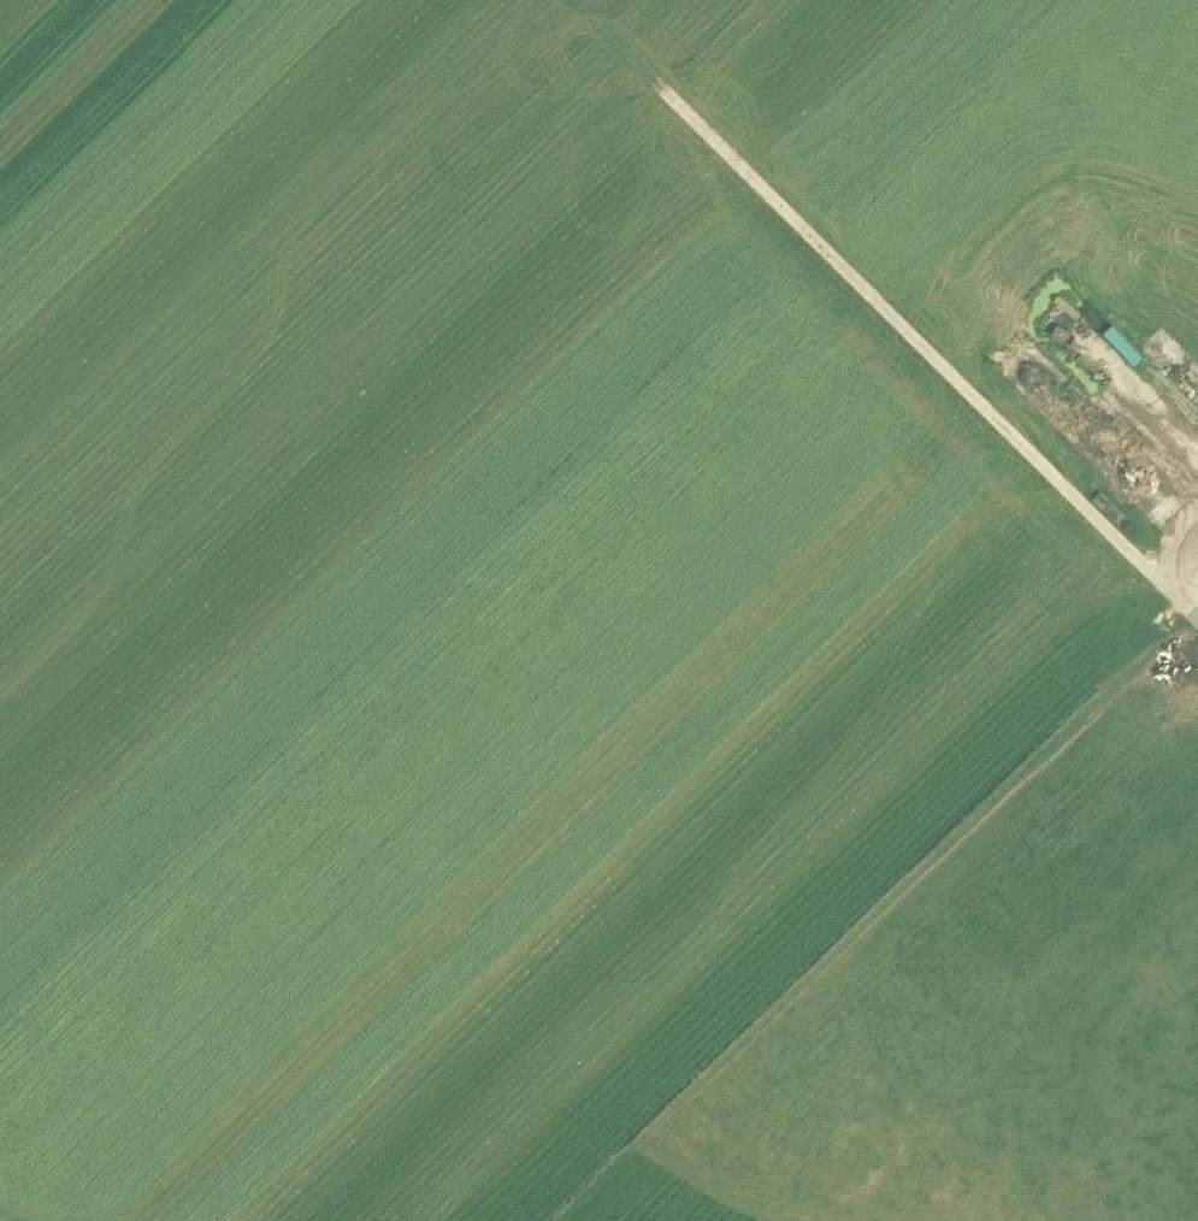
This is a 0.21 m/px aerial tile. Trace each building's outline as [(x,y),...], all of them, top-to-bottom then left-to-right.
[(1197,502),(1197,500),(1187,494),(1176,512),(1188,519),(1197,502)]
